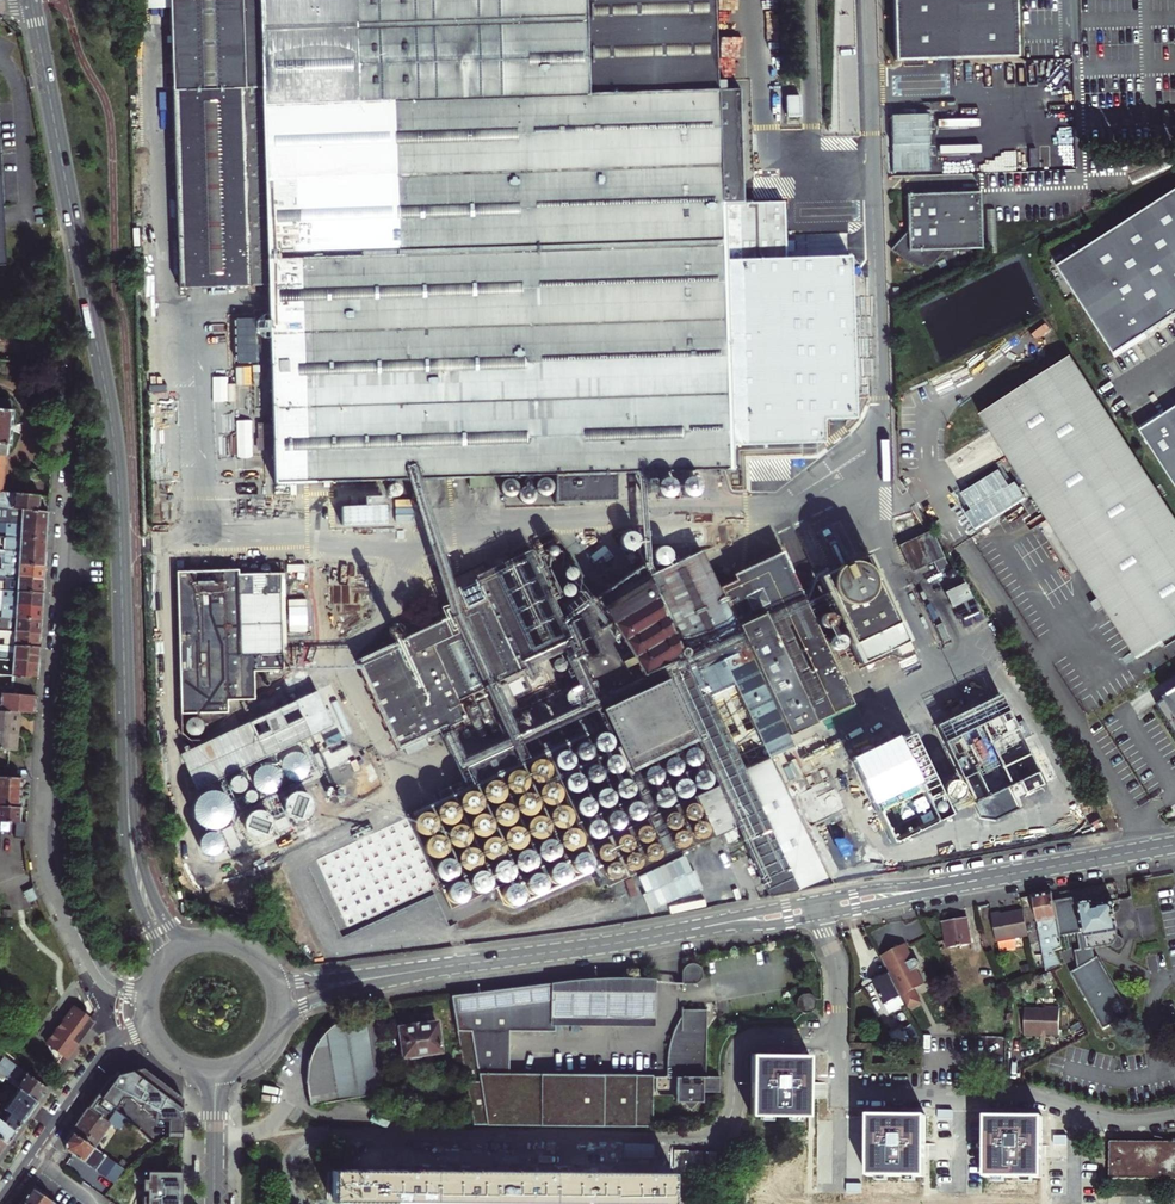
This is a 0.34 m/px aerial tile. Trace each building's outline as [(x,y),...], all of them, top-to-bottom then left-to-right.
[(585,503),(584,474),(584,464),(593,464),(593,474),(674,472),(674,464),(702,463),(702,471),(729,470),(720,153),(717,89),(588,94),(585,0),(256,0),(260,88),(174,89),(175,175),(179,288),(268,285),(274,484),(522,476),(523,502),(523,504),(555,504),(585,503)] [(229,13),(245,14),(244,0),(229,0),(229,13)] [(717,89),(715,0),(585,0),(588,94),(717,89)] [(896,62),(1019,58),(1017,0),(894,0),(896,62)] [(1164,142),(1174,142),(1174,113),(1163,113),(1164,142)] [(899,120),(900,162),(947,161),(946,119),(899,120)] [(1058,264),(1113,353),(1174,314),(1174,191),(1058,264)] [(981,192),(906,193),(907,236),(895,236),(895,262),(936,261),(936,250),(982,249),(981,192)] [(977,412),(1130,658),(1174,630),(1174,526),(1069,356),(977,412)] [(1,492),(5,456),(7,454),(8,446),(10,446),(12,410),(10,410),(11,402),(9,400),(0,399),(0,492),(1,492)] [(1138,429),(1174,488),(1174,406),(1138,429)] [(674,464),(674,472),(702,471),(702,463),(674,464)] [(593,464),(584,464),(584,474),(593,474),(593,464)] [(38,511),(39,497),(1,492),(0,492),(0,507),(38,511)] [(6,523),(20,524),(20,522),(34,523),(33,525),(47,526),(47,512),(38,511),(0,507),(0,523),(6,523)] [(46,539),(47,526),(33,525),(34,523),(20,522),(20,524),(6,523),(0,523),(0,532),(6,532),(6,537),(46,539)] [(677,554),(680,555),(683,555),(686,554),(689,552),(691,550),(693,547),(694,544),(695,541),(694,537),(693,535),(691,533),(688,531),(685,529),(682,529),(678,529),(675,530),(673,532),(671,535),(669,538),(669,541),(669,544),(670,547),(671,550),(674,552),(677,554)] [(943,557),(930,530),(899,545),(912,572),(943,557)] [(634,533),(632,532),(629,531),(627,532),(625,532),(623,534),(621,536),(620,538),(620,540),(620,543),(621,545),(622,547),(624,548),(626,550),(628,550),(630,550),(633,550),(635,549),(637,547),(638,545),(639,543),(639,540),(638,538),(637,536),(636,534),(634,533)] [(32,550),(32,552),(45,552),(46,539),(6,537),(5,550),(19,551),(19,549),(32,550)] [(667,547),(665,546),(662,546),(660,546),(658,547),(656,548),(654,550),(653,553),(653,555),(653,557),(653,560),(655,562),(656,563),(659,564),(661,565),(663,565),(666,565),(668,563),(670,562),(671,560),(672,557),(672,555),(671,553),(670,550),(669,549),(667,547)] [(44,566),(45,552),(32,552),(32,550),(19,549),(19,551),(5,550),(5,551),(0,550),(0,556),(5,557),(4,564),(44,566)] [(791,800),(771,757),(793,746),(787,735),(853,704),(782,551),(732,575),(734,579),(718,587),(701,551),(646,576),(641,566),(638,565),(593,599),(584,587),(561,604),(570,616),(563,621),(530,550),(474,576),(484,600),(356,660),(398,750),(466,719),(457,700),(573,645),(597,694),(650,669),(656,681),(528,743),(531,750),(534,748),(538,757),(518,766),(507,744),(467,763),(477,785),(465,791),(460,781),(437,792),(442,801),(408,817),(439,886),(519,849),(530,872),(587,845),(607,887),(736,826),(770,896),(833,884),(815,849),(791,800)] [(847,561),(845,561),(839,565),(836,567),(834,570),(818,577),(858,664),(897,646),(901,654),(913,649),(909,640),(869,553),(853,561),(852,561),(847,561)] [(309,620),(289,634),(308,663),(371,621),(330,559),(293,583),(302,597),(296,601),(309,620)] [(176,571),(181,714),(227,712),(227,700),(255,699),(254,671),(283,670),(283,654),(286,654),(286,636),(284,567),(283,562),(238,563),(238,569),(176,571)] [(43,579),(44,566),(4,564),(3,569),(0,569),(0,576),(17,577),(17,576),(30,577),(30,579),(43,579)] [(43,593),(43,579),(30,579),(30,577),(17,576),(17,577),(0,576),(0,581),(5,581),(4,591),(43,593)] [(42,606),(43,593),(4,591),(0,590),(0,604),(5,604),(16,605),(16,604),(29,603),(29,606),(42,606)] [(41,620),(42,606),(29,606),(29,603),(16,604),(16,605),(5,604),(0,604),(0,610),(4,611),(4,617),(41,620)] [(40,633),(41,620),(4,617),(0,617),(0,630),(14,631),(14,630),(27,630),(27,632),(40,633)] [(398,625),(396,625),(395,625),(392,625),(391,626),(391,627),(390,628),(390,630),(390,631),(390,632),(391,633),(392,634),(393,635),(394,635),(396,635),(397,635),(398,634),(400,632),(400,631),(400,630),(400,628),(399,627),(399,626),(398,625)] [(40,647),(40,633),(27,632),(27,630),(14,630),(14,631),(0,630),(0,638),(4,638),(4,645),(40,647)] [(38,663),(40,647),(4,645),(0,644),(0,659),(12,660),(12,659),(25,659),(25,662),(38,663)] [(571,653),(569,652),(568,652),(566,652),(564,653),(563,654),(562,656),(561,657),(561,659),(561,661),(561,662),(562,664),(563,665),(565,666),(567,666),(568,666),(570,666),(572,665),(573,664),(574,662),(575,661),(575,659),(574,657),(574,656),(573,654),(571,653)] [(11,687),(28,688),(29,677),(37,678),(38,663),(25,662),(25,659),(12,659),(12,660),(0,659),(0,675),(11,676),(11,687)] [(579,669),(577,668),(575,668),(573,668),(572,669),(570,670),(569,671),(568,673),(568,675),(568,677),(569,678),(570,680),(571,681),(573,682),(574,682),(576,682),(578,682),(579,681),(581,680),(582,678),(582,677),(582,675),(582,673),(581,672),(580,670),(579,669)] [(326,685),(211,759),(255,827),(357,762),(349,750),(353,748),(345,735),(353,730),(349,723),(350,722),(326,685)] [(548,689),(545,687),(542,687),(539,687),(536,688),(534,690),(532,692),(531,695),(530,698),(530,701),(531,704),(533,707),(535,709),(538,710),(540,711),(543,711),(546,710),(549,709),(551,707),(553,704),(554,701),(554,698),(554,695),(552,693),(550,690),(548,689)] [(575,706),(577,705),(579,704),(581,702),(582,700),(582,698),(583,696),(582,694),(581,692),(580,690),(578,689),(576,688),(573,688),(571,688),(569,689),(567,690),(566,692),(565,694),(565,696),(565,698),(565,701),(567,702),(568,704),(570,705),(573,706),(575,706)] [(34,714),(36,696),(0,693),(0,711),(19,712),(34,714)] [(1157,704),(1174,733),(1174,693),(1157,704)] [(16,750),(19,712),(0,711),(0,749),(16,750)] [(199,718),(197,717),(195,717),(192,717),(190,718),(188,720),(187,721),(186,723),(185,726),(185,728),(186,730),(187,732),(189,734),(191,735),(193,736),(196,736),(198,735),(200,734),(202,732),(203,731),(204,728),(204,726),(203,724),(202,722),(201,720),(199,718)] [(20,808),(22,778),(0,777),(0,807),(20,808)] [(166,828),(175,826),(169,794),(161,800),(166,828)] [(15,822),(15,823),(14,838),(25,839),(26,822),(20,822),(20,808),(0,807),(0,822),(15,822)] [(25,896),(36,891),(34,886),(23,891),(25,896)] [(28,903),(39,897),(36,891),(25,896),(28,903)] [(1051,893),(1033,896),(1046,971),(1061,965),(1053,951),(1061,948),(1059,937),(1053,901),(1051,893)] [(1077,897),(1053,901),(1059,937),(1077,934),(1079,950),(1074,951),(1077,968),(1069,973),(1103,1028),(1116,1020),(1117,1023),(1132,1015),(1098,955),(1096,957),(1094,947),(1113,943),(1113,945),(1117,947),(1122,946),(1124,943),(1124,939),(1120,936),(1119,936),(1113,904),(1099,907),(1099,908),(1094,909),(1093,902),(1079,904),(1077,897)] [(992,914),(997,942),(1028,936),(1023,910),(1001,914),(1001,912),(992,914)] [(971,944),(966,917),(943,921),(947,948),(971,944)] [(904,944),(880,956),(889,974),(905,1005),(906,1008),(919,1001),(913,989),(924,983),(916,967),(917,966),(918,965),(918,963),(917,962),(917,961),(915,960),(914,960),(913,960),(904,944)] [(683,971),(682,982),(697,983),(699,982),(701,981),(704,978),(705,974),(705,970),(701,965),(697,963),(692,963),(688,964),(684,968),(683,971)] [(557,980),(556,1023),(655,1025),(656,978),(650,977),(635,974),(621,973),(599,973),(557,980)] [(873,982),(889,1014),(905,1005),(889,974),(873,982)] [(556,1023),(557,980),(451,996),(473,1124),(652,1126),(653,1074),(509,1070),(510,1028),(556,1029),(556,1023)] [(811,1011),(814,1008),(815,999),(808,992),(799,993),(796,997),(795,1006),(801,1013),(811,1011)] [(71,1009),(70,1010),(69,1011),(46,1042),(57,1063),(63,1054),(68,1058),(94,1022),(90,1018),(94,1012),(88,1000),(83,1002),(87,1010),(83,1014),(78,1010),(77,1009),(75,1009),(73,1009),(71,1009)] [(310,1105),(377,1094),(378,1099),(392,1097),(376,1004),(363,1006),(363,1008),(338,1021),(331,1026),(324,1032),(319,1039),(314,1047),(308,1059),(307,1065),(306,1082),(310,1105)] [(1047,1035),(1059,1035),(1059,1008),(1045,1007),(1045,1009),(1025,1009),(1024,1036),(1042,1036),(1042,1033),(1047,1033),(1047,1035)] [(706,1076),(707,1009),(681,1008),(682,1014),(676,1025),(671,1035),(668,1047),(667,1057),(667,1076),(656,1076),(656,1090),(675,1091),(675,1101),(685,1101),(690,1105),(695,1100),(705,1101),(705,1092),(719,1092),(719,1076),(706,1076)] [(420,1054),(440,1051),(436,1022),(425,1024),(425,1022),(402,1025),(403,1027),(399,1028),(403,1056),(410,1055),(411,1059),(421,1057),(420,1054)] [(889,1032),(899,1052),(923,1039),(915,1024),(905,1029),(903,1025),(889,1032)] [(808,1102),(818,1102),(818,1084),(808,1083),(805,1083),(806,1055),(754,1055),(754,1082),(751,1082),(751,1115),(808,1115),(808,1102)] [(36,1102),(47,1088),(4,1056),(0,1061),(0,1079),(3,1080),(5,1078),(18,1088),(36,1102)] [(112,1076),(87,1108),(108,1123),(115,1111),(124,1099),(130,1099),(137,1105),(142,1105),(142,1109),(147,1113),(155,1113),(155,1121),(168,1121),(168,1138),(182,1139),(183,1098),(143,1068),(112,1076)] [(16,1131),(36,1102),(18,1088),(4,1108),(0,1105),(0,1120),(16,1131)] [(71,1132),(93,1148),(110,1123),(118,1129),(126,1120),(115,1111),(108,1123),(87,1108),(71,1132)] [(922,1144),(922,1116),(871,1116),(871,1143),(868,1143),(868,1176),(924,1176),(924,1162),(934,1162),(934,1144),(925,1144),(922,1144)] [(1038,1145),(1038,1117),(988,1117),(987,1144),(985,1144),(984,1177),(1041,1177),(1041,1145),(1038,1145)] [(7,1144),(16,1131),(0,1120),(0,1139),(7,1144)] [(64,1141),(66,1150),(105,1177),(95,1191),(103,1196),(123,1169),(93,1148),(71,1132),(64,1141)] [(1110,1141),(1109,1178),(1174,1178),(1174,1142),(1110,1141)] [(528,1203),(673,1203),(674,1173),(635,1172),(631,1172),(576,1172),(571,1172),(516,1171),(512,1171),(457,1171),(453,1170),(334,1169),(334,1202),(528,1203)] [(143,1203),(182,1203),(182,1172),(144,1172),(143,1192),(143,1203)] [(22,1201),(26,1203),(54,1203),(31,1188),(22,1201)]
